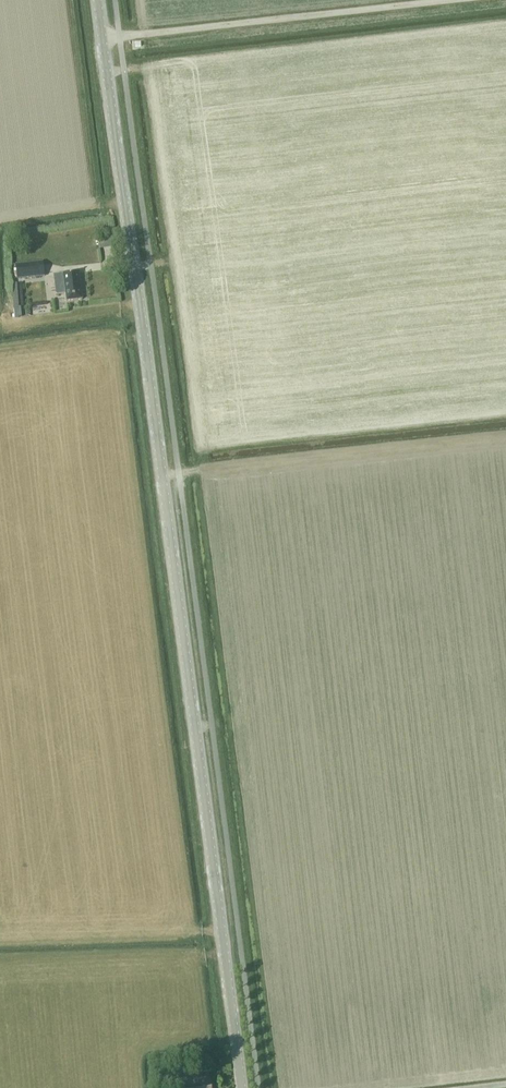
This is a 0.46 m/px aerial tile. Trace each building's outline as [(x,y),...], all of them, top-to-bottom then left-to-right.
[(102,247),(112,246),(112,235),(102,236),(102,247)] [(15,265),(17,280),(45,276),(43,262),(15,265)] [(66,301),(82,299),(79,272),(54,275),(56,296),(66,295),(66,301)] [(162,1078),(162,1082),(167,1083),(171,1081),(171,1077),(167,1075),(162,1078)] [(211,1083),(210,1083),(209,1076),(184,1079),(185,1087),(212,1087),(211,1083)]
